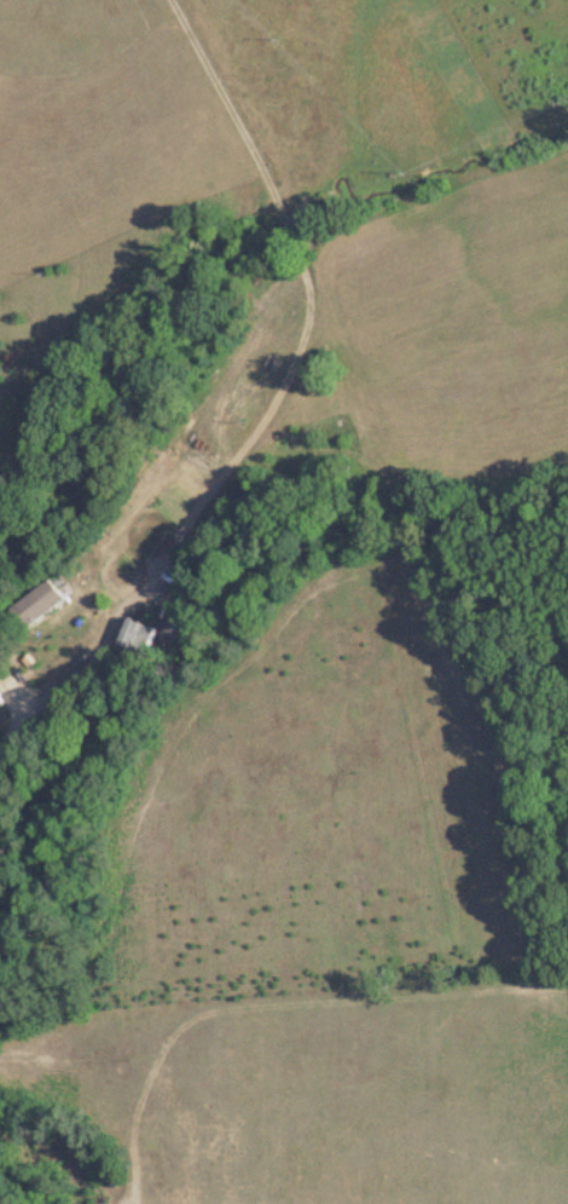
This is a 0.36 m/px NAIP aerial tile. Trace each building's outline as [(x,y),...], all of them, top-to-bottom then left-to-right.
[(139,626),(122,618),(112,639),(128,647),(139,626)]
